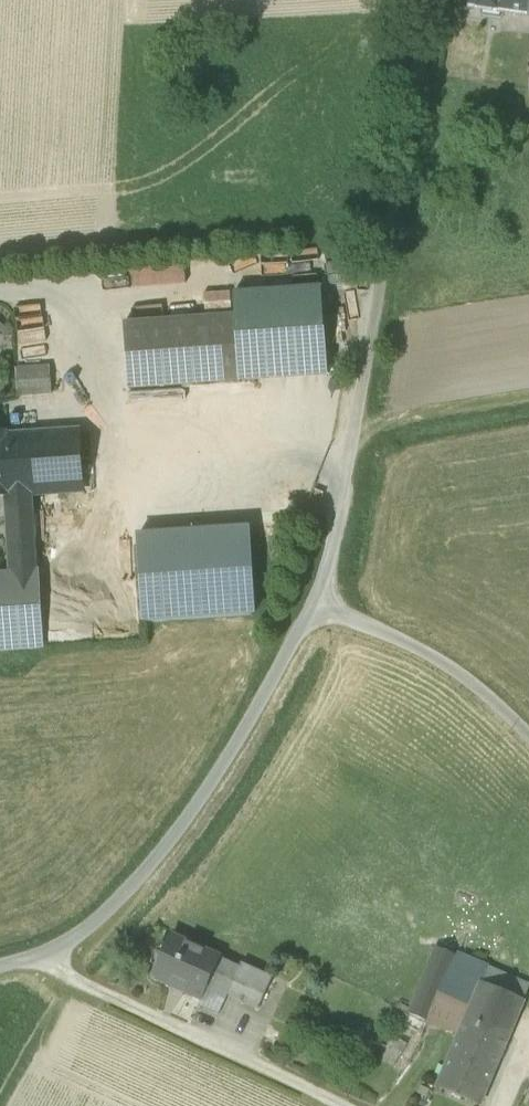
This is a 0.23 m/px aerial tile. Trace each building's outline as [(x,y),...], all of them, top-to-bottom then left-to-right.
[(471,9),(506,14),(508,0),(472,0),(471,9)] [(528,17),(528,0),(508,0),(506,14),(528,17)] [(233,295),(235,316),(239,382),(328,376),(321,288),(233,295)] [(129,391),(239,382),(235,316),(124,325),(129,391)] [(46,337),(21,338),(22,360),(47,359),(46,337)] [(49,367),(16,369),(18,397),(51,395),(49,367)] [(12,574),(36,572),(36,571),(32,497),(82,493),(78,432),(7,437),(6,431),(0,432),(0,498),(8,498),(12,574)] [(248,528),(138,535),(144,623),(254,616),(248,528)] [(36,572),(40,622),(0,624),(0,652),(43,649),(38,571),(36,571),(36,572)] [(36,572),(12,574),(0,575),(0,624),(40,622),(36,572)] [(228,995),(240,968),(171,936),(152,978),(202,1000),(208,986),(228,995)] [(408,1015),(428,1023),(439,997),(456,956),(435,948),(408,1015)] [(456,956),(439,997),(471,1011),(489,970),(456,956)] [(242,964),(240,968),(228,995),(259,1010),(273,979),(242,964)] [(528,988),(489,970),(471,1011),(460,1037),(453,1055),(493,1073),(528,988)] [(460,1037),(471,1011),(439,997),(428,1023),(460,1037)] [(479,1105),(493,1073),(453,1055),(439,1088),(479,1105)]
